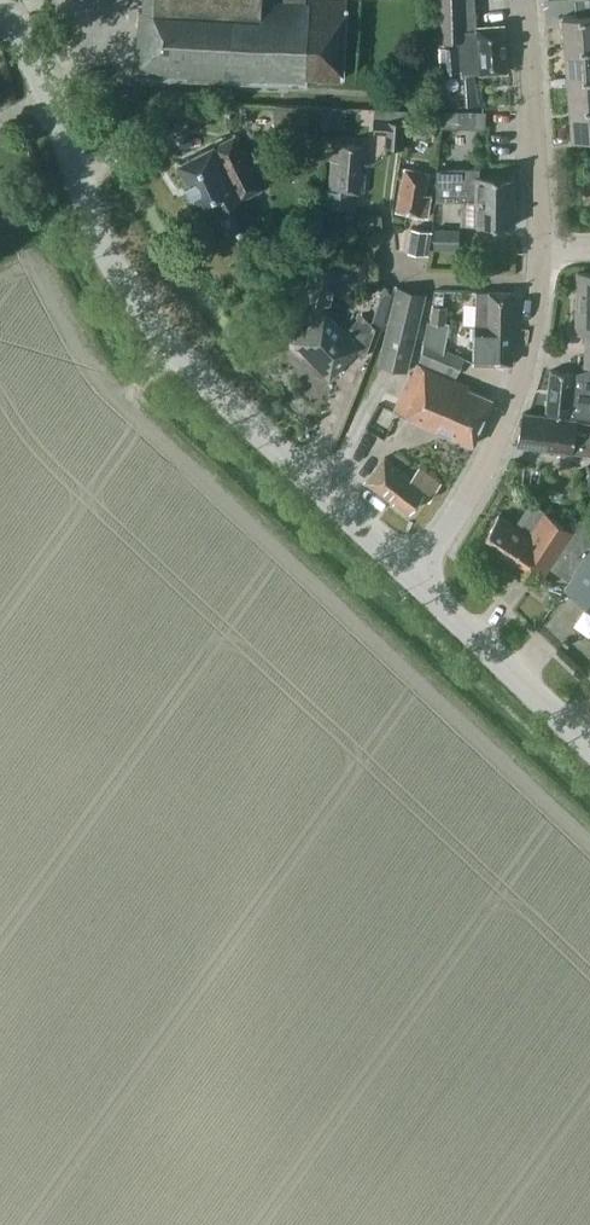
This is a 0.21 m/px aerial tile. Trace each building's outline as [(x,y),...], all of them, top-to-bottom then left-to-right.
[(145,7),(141,7),(136,76),(307,85),(308,76),(342,78),(347,0),(145,0),(145,7)] [(440,12),(475,11),(475,0),(440,0),(440,12)] [(438,12),(440,45),(441,69),(463,68),(463,74),(473,73),(507,70),(504,23),(476,25),(475,11),(440,12),(438,12)] [(589,45),(589,13),(562,15),(565,47),(589,45)] [(589,75),(589,45),(565,47),(567,77),(589,75)] [(77,66),(79,78),(127,70),(125,58),(77,66)] [(480,79),(474,80),(473,73),(463,74),(465,105),(482,104),(480,79)] [(567,77),(570,107),(589,105),(589,75),(567,77)] [(305,103),(274,102),(273,124),(304,125),(305,103)] [(570,107),(572,136),(589,135),(589,105),(570,107)] [(349,123),(348,106),(330,106),(330,123),(349,123)] [(385,145),(403,146),(405,121),(407,121),(408,109),(374,107),(373,131),(386,132),(385,145)] [(457,127),(458,109),(441,109),(440,126),(457,127)] [(434,139),(435,122),(414,120),(413,137),(434,139)] [(192,192),(201,210),(201,212),(203,211),(217,204),(230,232),(252,221),(240,198),(261,187),(234,134),(179,161),(177,162),(178,164),(178,163),(187,182),(186,183),(191,193),(192,192)] [(324,188),(323,197),(323,204),(352,207),(354,191),(364,192),(366,172),(360,171),(362,145),(362,144),(328,141),(327,157),(331,158),(329,189),(324,188)] [(462,198),(462,206),(476,206),(476,199),(515,199),(515,174),(480,174),(480,165),(449,165),(449,167),(437,167),(437,198),(462,198)] [(396,210),(427,216),(431,194),(424,192),(429,172),(405,167),(396,210)] [(476,199),(476,206),(462,206),(462,224),(515,224),(515,199),(476,199)] [(409,251),(429,254),(432,230),(412,227),(409,251)] [(434,248),(459,249),(460,228),(435,227),(434,248)] [(308,282),(310,284),(314,285),(310,299),(310,303),(287,324),(315,353),(312,356),(329,375),(354,351),(366,355),(376,327),(362,313),(345,330),(323,307),(323,303),(327,304),(331,289),(326,287),(332,269),(315,264),(313,264),(311,266),(307,279),(308,282)] [(589,364),(589,271),(578,271),(577,322),(586,322),(585,364),(589,364)] [(398,285),(378,363),(407,370),(426,292),(398,285)] [(477,290),(476,323),(512,324),(513,290),(477,290)] [(433,303),(431,320),(431,321),(444,323),(444,322),(447,305),(433,303)] [(444,323),(431,321),(431,320),(428,320),(424,340),(423,339),(420,359),(455,374),(462,356),(443,348),(448,322),(444,322),(444,323)] [(512,324),(476,323),(474,361),(510,362),(511,356),(512,356),(512,324)] [(468,388),(470,384),(417,362),(413,373),(410,372),(394,409),(474,443),(493,398),(468,388)] [(589,417),(589,388),(573,386),(575,371),(551,369),(547,411),(589,417)] [(556,448),(558,451),(566,452),(569,450),(573,450),(577,418),(529,412),(523,411),(518,443),(556,448)] [(411,476),(385,456),(366,480),(393,501),(395,498),(410,510),(423,493),(430,498),(441,482),(419,466),(411,476)] [(570,578),(589,549),(589,523),(581,517),(573,529),(531,501),(515,525),(499,513),(478,543),(508,563),(508,564),(537,584),(550,565),(570,578)] [(570,578),(565,586),(589,603),(589,549),(570,578)]
